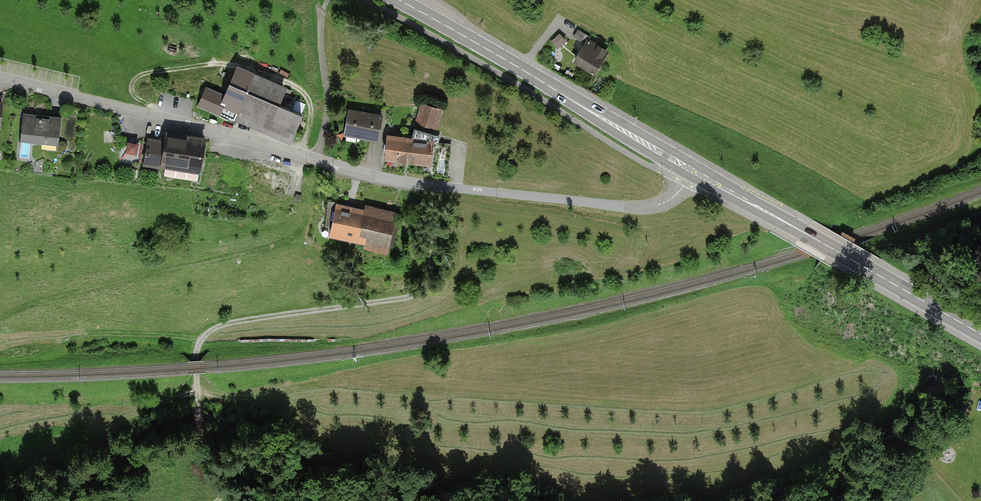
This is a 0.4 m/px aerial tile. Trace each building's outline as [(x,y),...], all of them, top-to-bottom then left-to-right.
[(586,35),(578,30),(574,37),(583,42),(586,35)] [(560,50),(568,42),(559,33),(550,42),(560,50)] [(595,76),(609,52),(587,39),(573,63),(595,76)] [(303,146),(316,113),(291,103),(299,84),(248,63),(226,115),(303,146)] [(232,94),(210,89),(206,104),(228,109),(232,94)] [(439,124),(445,105),(428,100),(423,119),(439,124)] [(386,140),(390,113),(357,108),(352,134),(386,140)] [(29,140),(69,142),(70,115),(31,113),(29,140)] [(448,140),(398,135),(395,159),(445,164),(448,140)] [(206,145),(163,138),(162,141),(149,139),(144,166),(202,175),(206,145)] [(138,155),(140,143),(130,141),(127,153),(138,155)] [(337,239),(395,251),(404,212),(351,200),(349,207),(334,203),(330,224),(340,226),(337,239)] [(158,453),(150,457),(153,463),(161,459),(158,453)]
